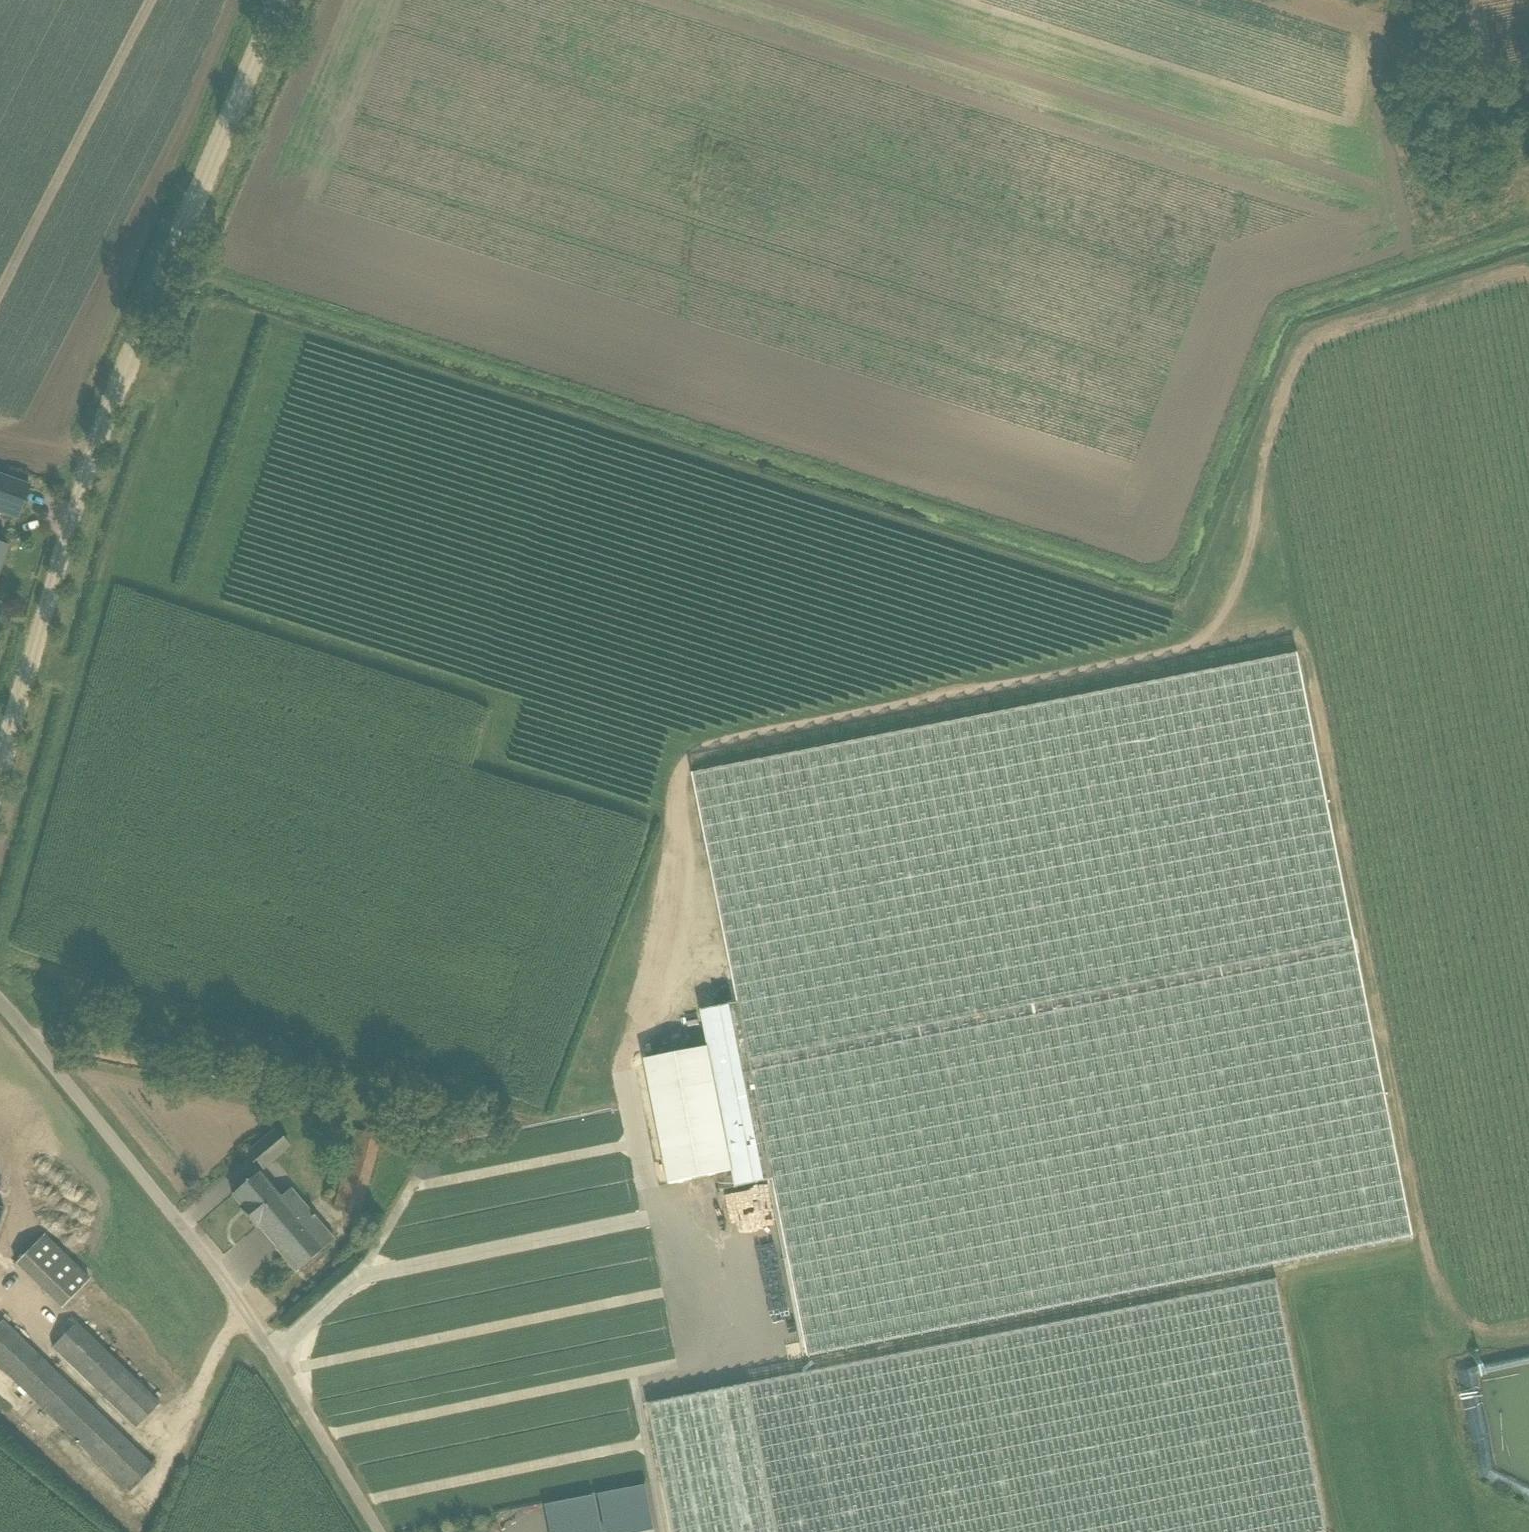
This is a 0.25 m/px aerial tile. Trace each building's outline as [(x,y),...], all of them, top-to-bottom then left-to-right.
[(29,488),(0,477),(0,514),(18,520),(29,488)] [(6,535),(0,533),(0,573),(9,549),(1,547),(6,535)] [(702,1012),(709,1048),(733,1172),(737,1188),(773,1180),(808,1357),(1414,1237),(1299,655),(693,775),(739,1004),(702,1012)] [(720,1174),(733,1172),(709,1048),(646,1061),(670,1184),(720,1174)] [(357,1130),(335,1208),(358,1214),(381,1137),(357,1130)] [(289,1147),(275,1131),(249,1153),(263,1169),(289,1147)] [(737,1188),(733,1172),(720,1174),(723,1191),(737,1188)] [(298,1271),(335,1241),(291,1189),(279,1199),(258,1174),(233,1195),(243,1207),(240,1209),(256,1228),(259,1226),(298,1271)] [(67,1307),(95,1277),(47,1234),(19,1264),(67,1307)] [(1404,1255),(693,1396),(649,1405),(673,1531),(1461,1531),(1404,1255)] [(2,1321),(0,1324),(0,1367),(130,1493),(154,1468),(2,1321)] [(53,1348),(137,1429),(161,1404),(77,1323),(53,1348)] [(545,1500),(548,1531),(656,1531),(651,1488),(545,1500)]
